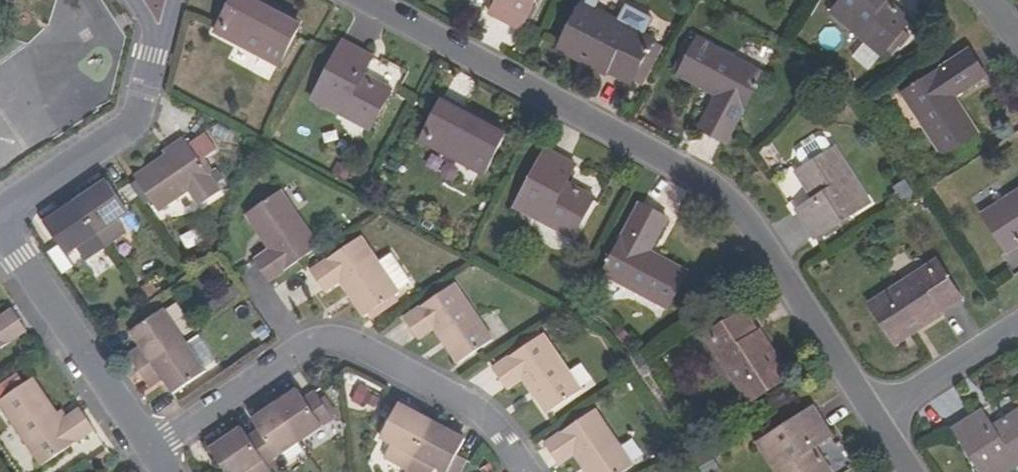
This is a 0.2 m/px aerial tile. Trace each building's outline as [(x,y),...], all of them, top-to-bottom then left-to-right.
[(299,31),(258,9),(260,4),(253,0),(234,0),(216,32),(280,67),(299,31)] [(489,12),(521,29),(536,0),(496,0),(489,12)] [(909,27),(897,17),(900,12),(887,2),(888,0),(843,0),(832,13),(883,57),(909,27)] [(260,4),(258,9),(299,31),(302,27),(260,4)] [(655,44),(584,6),(562,46),(634,84),(655,44)] [(900,12),(897,17),(909,27),(912,23),(900,12)] [(373,132),(392,96),(379,90),(381,85),(365,76),(374,58),(344,42),(313,100),(373,132)] [(765,78),(700,43),(680,79),(717,100),(700,131),(726,146),(765,78)] [(972,51),(906,92),(945,156),(980,135),(956,97),(988,77),(972,51)] [(381,85),(379,90),(392,96),(394,92),(381,85)] [(484,176),(504,140),(462,117),(465,113),(442,100),(420,141),(484,176)] [(465,113),(462,117),(504,140),(506,135),(465,113)] [(803,163),(830,144),(823,134),(818,133),(797,147),(796,153),(803,163)] [(176,153),(137,179),(160,211),(190,191),(199,205),(221,190),(185,138),(172,146),(176,153)] [(799,165),(807,178),(802,181),(811,196),(794,206),(813,235),(869,200),(832,143),(830,144),(803,163),(799,165)] [(573,241),(592,205),(580,198),(582,193),(567,184),(576,167),(545,150),(514,208),(573,241)] [(794,169),(802,181),(807,178),(799,165),(794,169)] [(74,202),(106,248),(126,234),(116,220),(128,212),(107,180),(74,202)] [(1003,247),(1016,239),(1017,241),(1017,190),(981,213),(1003,247)] [(256,263),(269,283),(321,248),(283,192),(247,215),(272,252),(256,263)] [(582,193),(580,198),(592,205),(595,200),(582,193)] [(76,247),(85,261),(106,248),(74,202),(44,223),(65,254),(76,247)] [(604,274),(669,309),(689,273),(650,252),(668,220),(641,206),(604,274)] [(198,227),(182,235),(189,249),(205,240),(198,227)] [(381,264),(364,239),(313,275),(327,295),(343,284),(367,319),(371,316),(398,298),(402,295),(401,293),(381,264)] [(1016,239),(1003,247),(1006,252),(1017,245),(1017,241),(1016,239)] [(381,264),(401,293),(414,284),(394,256),(381,264)] [(938,261),(870,304),(894,343),(962,300),(938,261)] [(235,286),(211,300),(216,309),(240,295),(235,286)] [(492,343),(454,286),(403,320),(417,342),(434,331),(457,366),(492,343)] [(402,303),(398,298),(371,316),(374,321),(402,303)] [(744,310),(705,335),(749,404),(787,380),(744,310)] [(140,374),(184,344),(163,312),(132,333),(142,349),(129,357),(140,374)] [(15,313),(0,322),(0,353),(29,333),(15,313)] [(184,344),(202,369),(214,361),(196,335),(184,344)] [(585,393),(546,336),(495,371),(508,391),(525,381),(549,417),(585,393)] [(207,376),(202,369),(184,344),(140,374),(152,390),(165,382),(175,398),(207,376)] [(44,467),(96,432),(83,412),(65,424),(35,382),(1,404),(44,467)] [(275,407),(301,445),(334,422),(315,394),(303,402),(296,392),(275,407)] [(408,470),(433,422),(400,405),(382,438),(393,445),(386,459),(408,470)] [(248,440),(267,468),(301,445),(275,407),(252,423),(259,433),(248,440)] [(823,466),(827,462),(818,448),(834,437),(816,407),(760,443),(779,471),(827,471),(823,466)] [(1014,421),(1010,416),(996,426),(984,409),(956,427),(985,471),(1009,471),(1017,466),(1017,418),(1014,421)] [(598,411),(547,446),(560,466),(576,456),(587,471),(629,471),(636,467),(598,411)] [(468,440),(433,422),(408,470),(411,471),(436,471),(438,467),(448,471),(462,471),(468,461),(459,455),(468,440)] [(242,430),(212,450),(227,471),(270,471),(267,468),(248,440),(242,430)] [(827,462),(823,466),(827,471),(833,471),(827,462)]
